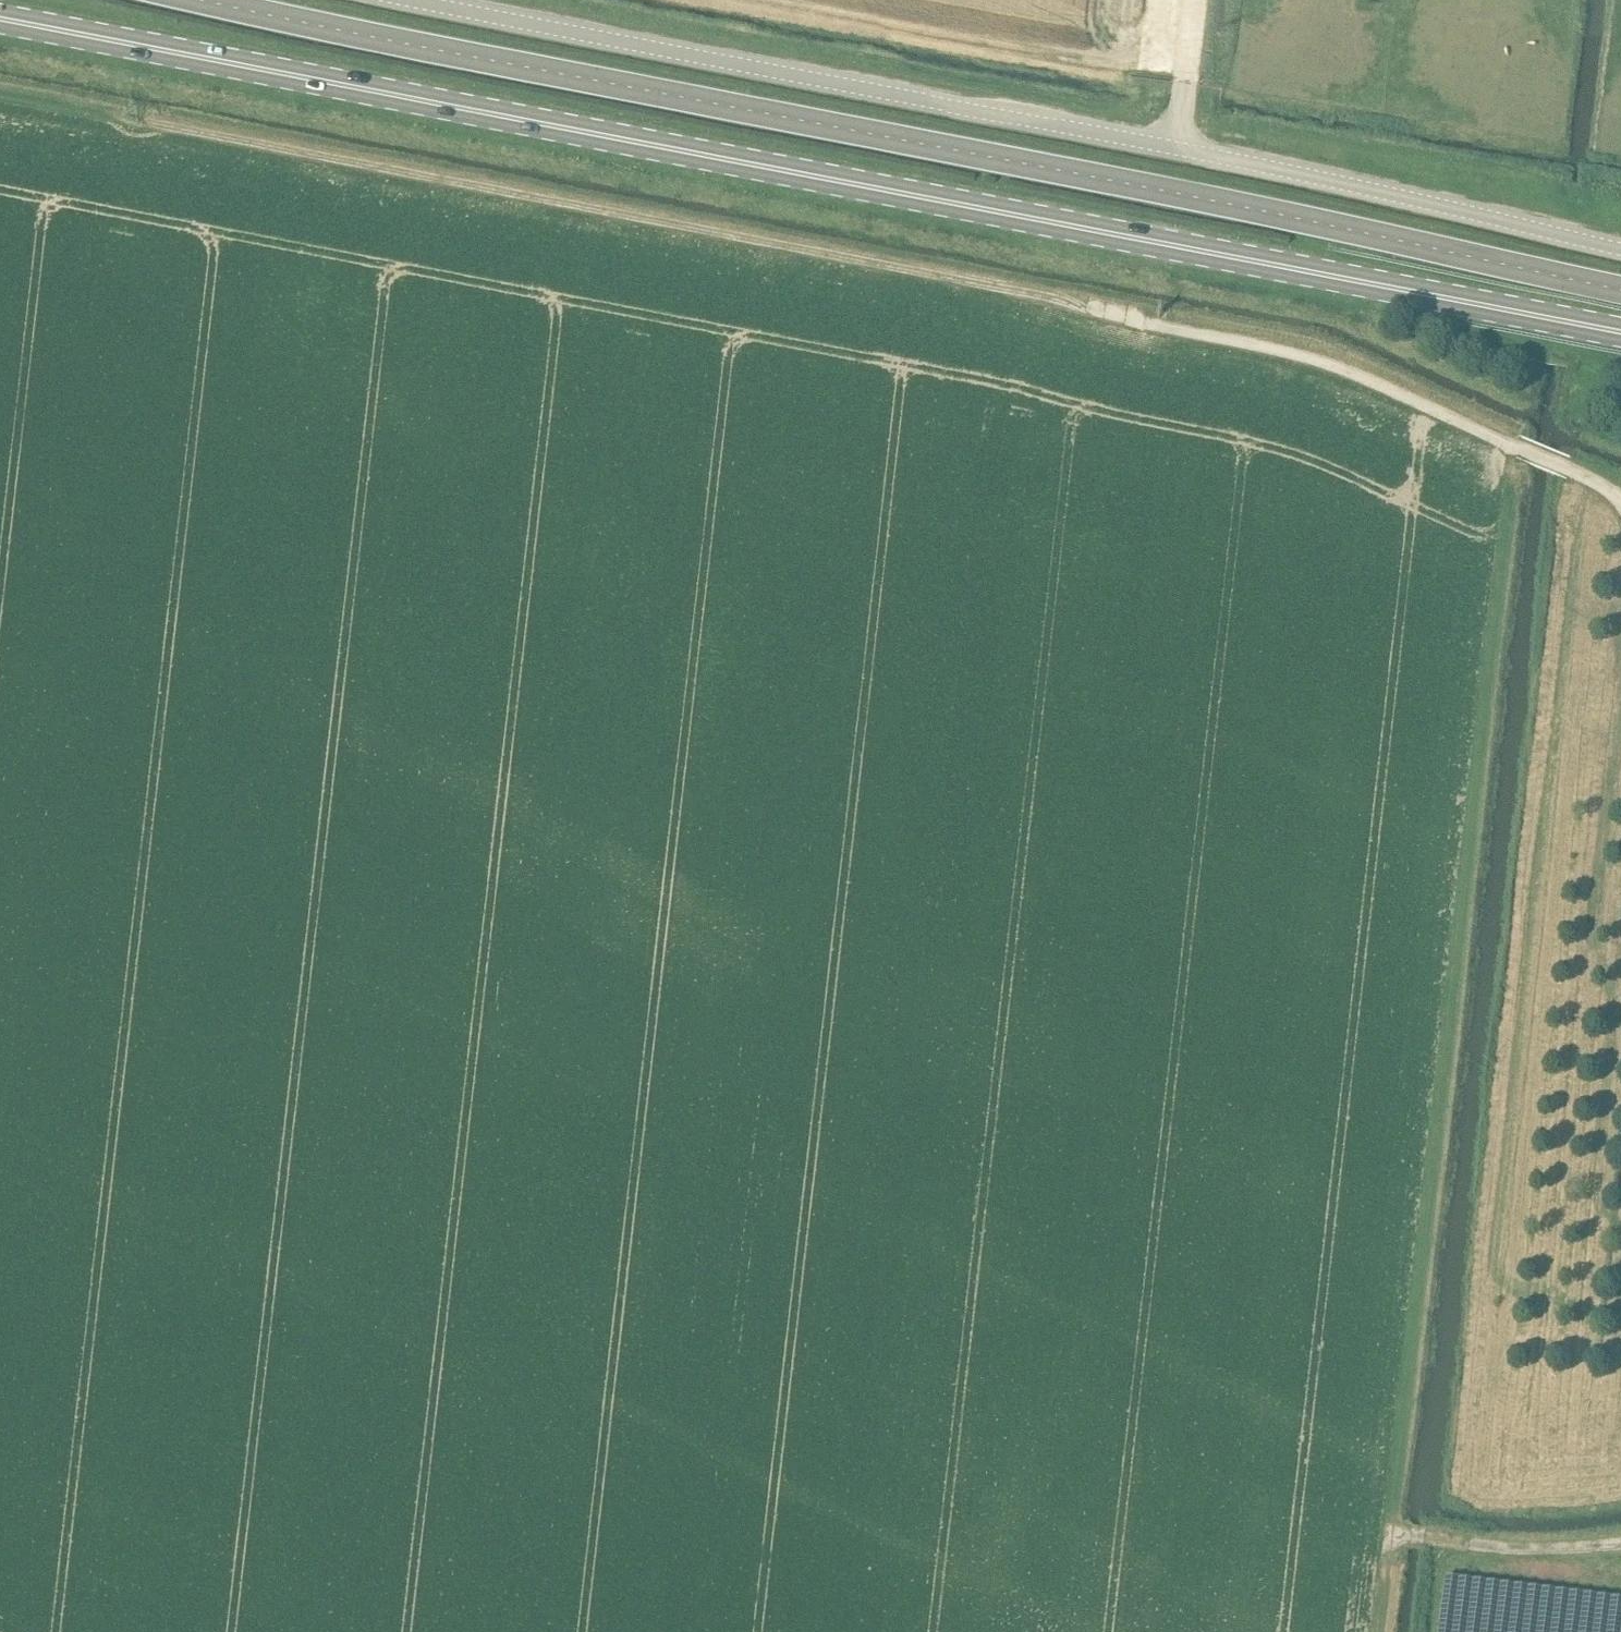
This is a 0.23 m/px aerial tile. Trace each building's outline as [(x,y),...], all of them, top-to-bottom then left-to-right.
[(1445,1578),(1437,1631),(1620,1631),(1620,1601),(1445,1578)]
